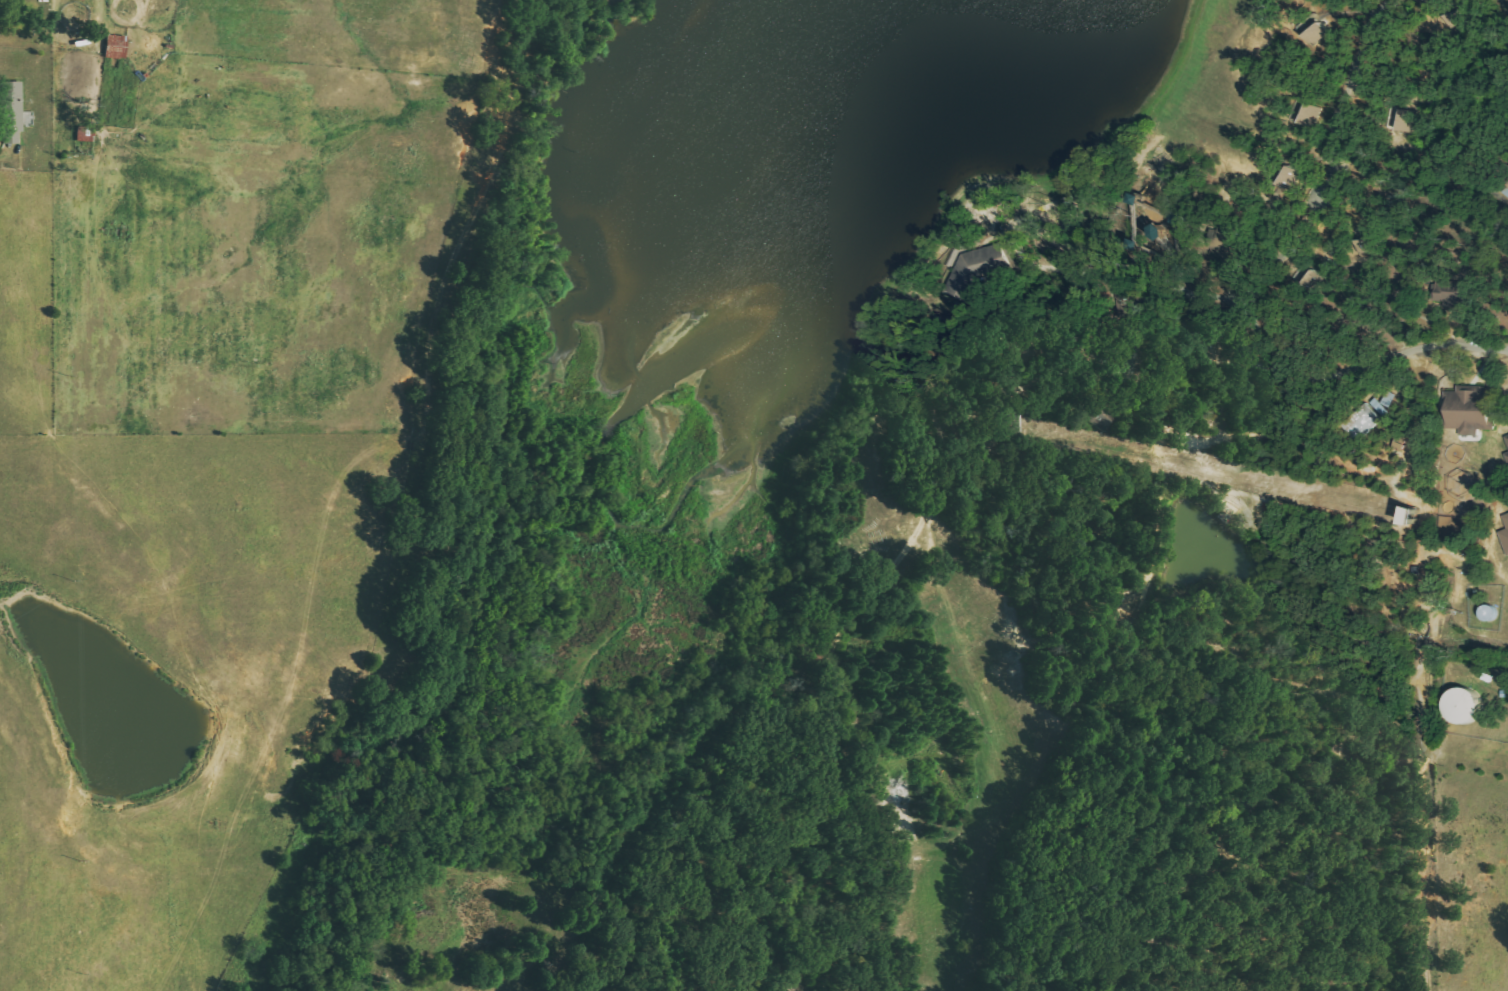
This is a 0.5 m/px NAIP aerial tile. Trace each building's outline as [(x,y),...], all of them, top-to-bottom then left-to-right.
[(1446,15),(1454,32),(1475,23),(1467,5),(1446,15)] [(1333,34),(1314,48),(1304,35),(1323,21),(1333,34)] [(128,36),(108,35),(107,58),(127,59),(128,36)] [(23,81),(4,82),(6,144),(20,144),(19,132),(25,132),(23,81)] [(1321,107),(1305,101),(1296,123),(1313,129),(1321,107)] [(1400,109),(1417,112),(1413,133),(1396,130),(1400,109)] [(1301,171),(1288,164),(1277,184),(1291,191),(1301,171)] [(1383,194),(1399,197),(1395,218),(1379,215),(1383,194)] [(1239,255),(1244,241),(1224,233),(1218,247),(1239,255)] [(1381,240),(1360,241),(1361,259),(1381,258),(1381,240)] [(1002,241),(963,254),(982,278),(1011,269),(1002,241)] [(963,254),(945,290),(971,302),(982,278),(963,254)] [(1318,277),(1305,270),(1295,289),(1308,296),(1318,277)] [(1432,282),(1431,299),(1444,300),(1444,307),(1456,308),(1457,301),(1467,301),(1468,284),(1432,282)] [(1132,294),(1123,296),(1124,303),(1121,304),(1124,317),(1136,314),(1132,294)] [(1217,356),(1234,356),(1235,334),(1217,334),(1217,356)] [(1481,386),(1458,385),(1458,391),(1447,391),(1445,427),(1459,428),(1458,435),(1475,436),(1475,427),(1492,428),(1493,393),(1481,393),(1481,386)] [(1116,414),(1103,430),(1084,416),(1096,399),(1116,414)] [(1501,515),(1507,529),(1499,532),(1507,554),(1507,513),(1501,515)] [(1461,729),(1489,716),(1476,686),(1448,699),(1461,729)]
